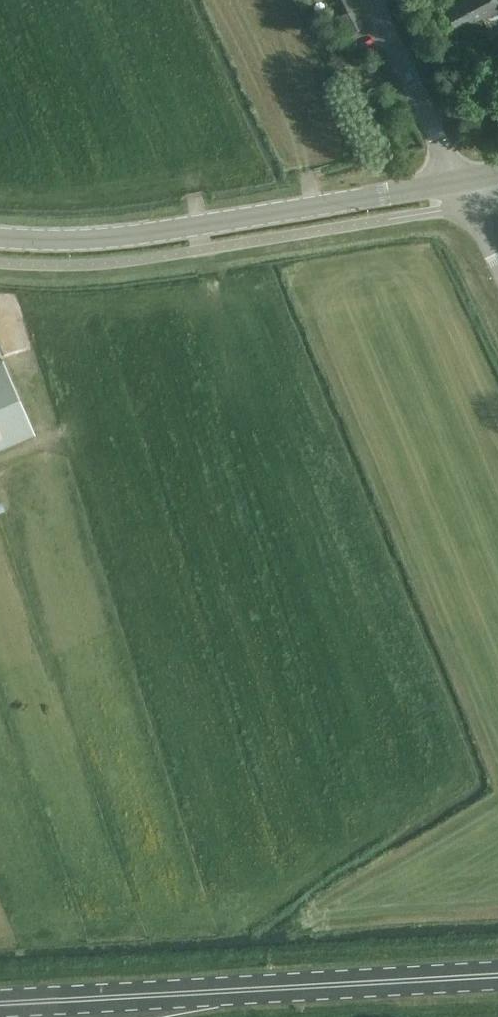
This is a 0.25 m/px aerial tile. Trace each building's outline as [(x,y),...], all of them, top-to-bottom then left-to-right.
[(345,37),(367,26),(354,0),(335,0),(343,15),(335,19),(345,37)] [(448,5),(460,28),(484,16),(491,29),(489,29),(496,42),(497,41),(497,0),(459,0),(448,5)] [(34,432),(2,358),(0,359),(0,447),(34,432)]
